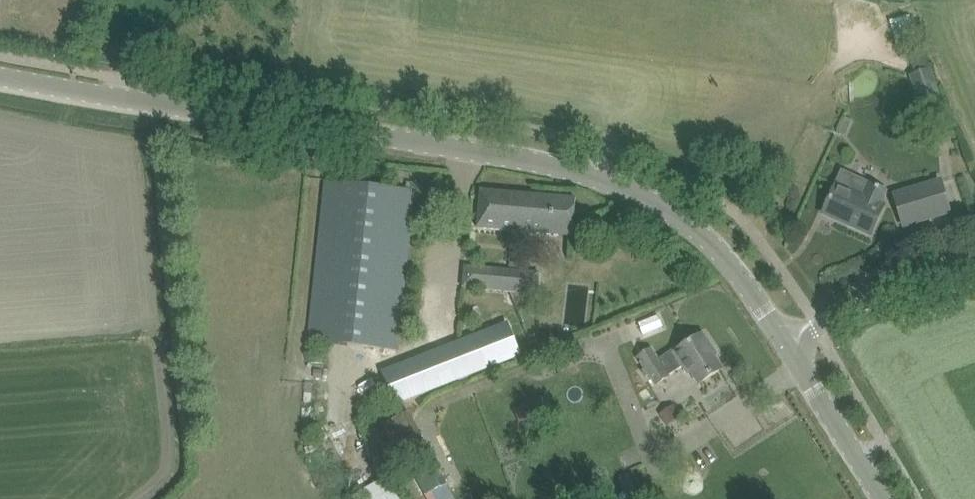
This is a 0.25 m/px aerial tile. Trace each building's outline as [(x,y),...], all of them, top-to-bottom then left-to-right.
[(931,68),(909,75),(922,114),(943,107),(931,68)] [(842,171),(833,192),(825,210),(850,221),(848,226),(871,236),(884,205),(881,203),(886,191),(842,171)] [(326,181),(324,201),(310,341),(397,350),(414,182),(407,181),(406,189),(326,181)] [(950,213),(940,181),(894,195),(904,227),(950,213)] [(480,190),(477,228),(573,236),(576,199),(480,190)] [(510,260),(509,269),(488,267),(486,289),(484,314),(503,316),(504,292),(526,293),(528,270),(521,270),(522,261),(510,260)] [(504,322),(382,370),(395,404),(517,356),(504,322)] [(638,358),(644,367),(645,369),(642,371),(646,377),(650,375),(656,385),(684,366),(688,372),(691,371),(699,384),(721,369),(708,350),(711,348),(702,335),(675,353),(660,363),(651,349),(638,358)] [(423,494),(445,484),(446,483),(410,413),(382,424),(398,457),(403,454),(423,494)] [(365,498),(404,498),(392,474),(361,489),(365,498)] [(630,475),(618,479),(626,498),(629,498),(637,496),(630,475)]
